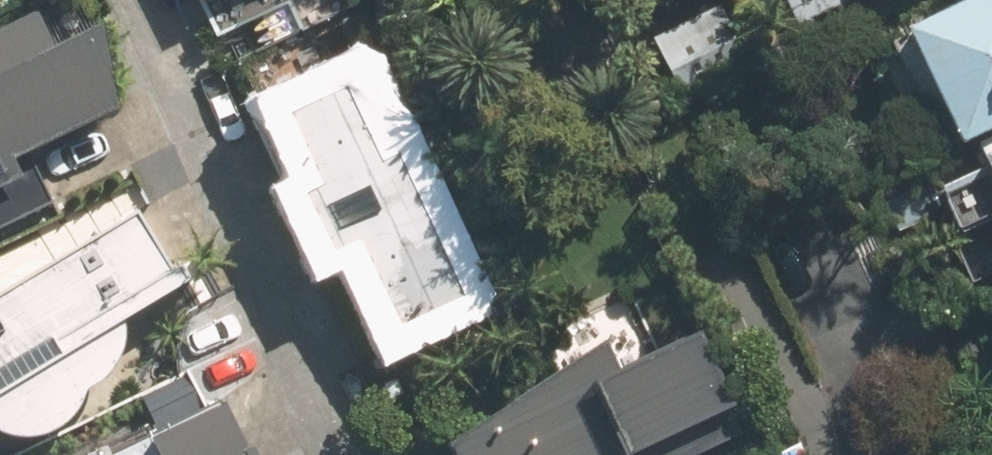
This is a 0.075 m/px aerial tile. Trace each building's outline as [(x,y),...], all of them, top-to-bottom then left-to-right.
[(657,27),(684,88),(758,55),(733,0),(718,0),(657,27)] [(803,25),(853,0),(791,0),(803,25)] [(899,31),(955,145),(991,127),(991,0),(962,0),(899,31)] [(49,202),(27,161),(123,111),(103,22),(59,45),(39,7),(0,27),(0,228),(49,202)] [(371,54),(259,105),(295,182),(284,187),(321,269),(351,255),(392,344),(485,302),(371,54)] [(896,203),(903,239),(946,217),(962,248),(991,232),(991,154),(896,203)] [(0,292),(0,429),(18,417),(39,437),(141,372),(107,319),(182,271),(139,203),(0,292)] [(423,435),(432,454),(727,454),(753,443),(698,329),(612,371),(601,349),(423,435)] [(110,454),(256,454),(231,401),(110,454)]
